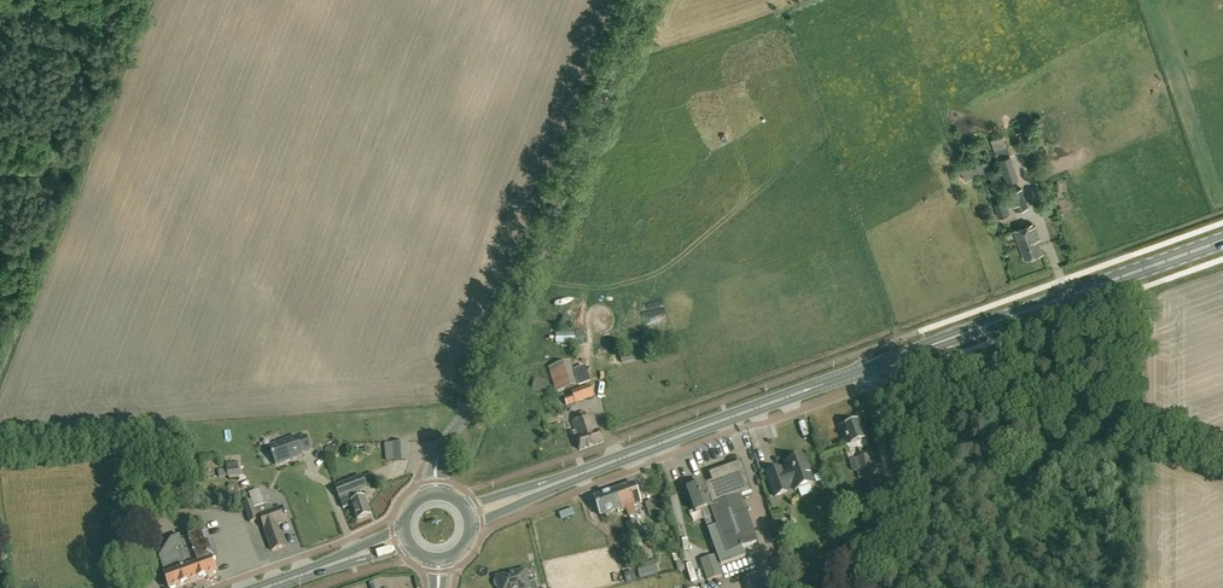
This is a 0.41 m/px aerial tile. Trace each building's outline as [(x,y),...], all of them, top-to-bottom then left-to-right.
[(1010,154),(1009,155),(1002,135),(990,139),(997,159),(1005,183),(1018,178),(1010,154)] [(1039,144),(1027,149),(1033,162),(1044,157),(1039,144)] [(992,170),(988,161),(962,171),(965,179),(992,170)] [(1022,187),(1009,192),(1015,212),(1029,207),(1022,187)] [(1004,199),(993,203),(998,218),(1009,214),(1004,199)] [(1024,260),(1042,253),(1031,223),(1013,230),(1024,260)] [(569,328),(572,320),(564,316),(561,324),(569,328)] [(561,345),(577,345),(576,342),(584,342),(583,331),(561,332),(561,345)] [(670,337),(645,342),(649,356),(673,350),(670,337)] [(634,351),(620,354),(622,365),(637,362),(634,351)] [(578,384),(570,361),(548,368),(556,392),(578,384)] [(573,370),(579,387),(591,383),(586,366),(573,370)] [(533,377),(532,388),(546,391),(548,380),(533,377)] [(571,391),(572,394),(563,398),(566,406),(575,403),(575,404),(594,396),(590,384),(571,391)] [(603,442),(593,414),(571,422),(574,432),(569,434),(572,441),(575,440),(579,451),(603,442)] [(860,422),(843,428),(847,438),(845,439),(848,447),(849,448),(851,449),(852,450),(854,449),(859,448),(859,449),(868,445),(866,439),(860,422)] [(297,435),(269,446),(276,466),(279,465),(293,460),(304,456),(303,454),(312,450),(306,435),(298,438),(297,435)] [(173,447),(173,440),(153,443),(154,450),(173,447)] [(763,441),(758,443),(764,458),(769,455),(763,441)] [(395,460),(409,459),(408,442),(393,443),(395,460)] [(324,454),(334,459),(339,449),(328,444),(324,454)] [(858,457),(858,458),(852,460),(853,462),(851,463),(852,470),(854,469),(855,472),(858,471),(859,479),(873,476),(872,469),(869,455),(858,457)] [(781,468),(767,473),(775,496),(789,491),(788,488),(793,486),(795,490),(813,484),(811,477),(813,477),(809,465),(807,466),(803,457),(798,458),(796,457),(791,459),(790,462),(786,463),(789,474),(784,476),(781,468)] [(226,463),(227,469),(219,470),(219,477),(228,476),(228,477),(240,476),(238,462),(226,463)] [(704,483),(703,484),(730,563),(746,557),(742,547),(757,542),(741,496),(751,492),(741,462),(709,473),(711,480),(704,483)] [(357,520),(371,515),(364,498),(362,498),(359,489),(366,486),(362,477),(335,487),(343,509),(352,506),(357,520)] [(634,483),(612,491),(616,501),(624,498),(630,515),(635,514),(633,507),(641,504),(634,483)] [(238,484),(228,484),(229,494),(238,493),(238,484)] [(695,512),(701,510),(721,566),(730,563),(703,484),(688,489),(695,512)] [(252,493),(258,506),(269,502),(263,488),(252,493)] [(629,516),(630,515),(624,498),(616,501),(612,491),(594,497),(601,516),(618,510),(619,512),(627,509),(629,516)] [(238,501),(238,493),(229,494),(229,501),(238,501)] [(747,497),(748,504),(758,501),(757,494),(747,497)] [(252,501),(243,504),(249,522),(250,523),(259,520),(252,501)] [(646,503),(649,515),(657,513),(653,501),(646,503)] [(283,507),(260,515),(272,550),(285,546),(277,524),(287,520),(283,507)] [(636,520),(626,523),(626,524),(633,544),(646,539),(644,531),(641,532),(636,520)] [(852,547),(864,545),(861,528),(849,530),(852,547)] [(165,574),(170,587),(173,587),(216,573),(211,561),(215,560),(214,556),(213,556),(207,540),(205,541),(201,532),(181,539),(185,550),(180,552),(184,562),(178,564),(179,569),(165,574)] [(649,543),(644,544),(643,543),(638,543),(642,561),(652,559),(649,543)] [(865,553),(864,545),(852,547),(846,548),(847,556),(865,553)] [(613,550),(595,557),(605,585),(623,578),(613,550)] [(673,553),(672,553),(673,556),(675,562),(682,560),(679,551),(673,553)] [(699,560),(708,581),(723,574),(716,555),(699,560)] [(640,579),(659,575),(655,561),(637,565),(640,579)] [(497,578),(495,581),(495,584),(496,586),(499,587),(537,587),(535,581),(528,582),(525,569),(496,577),(497,578)] [(634,571),(624,573),(626,582),(636,580),(634,571)] [(847,576),(812,583),(813,587),(849,587),(847,576)]
